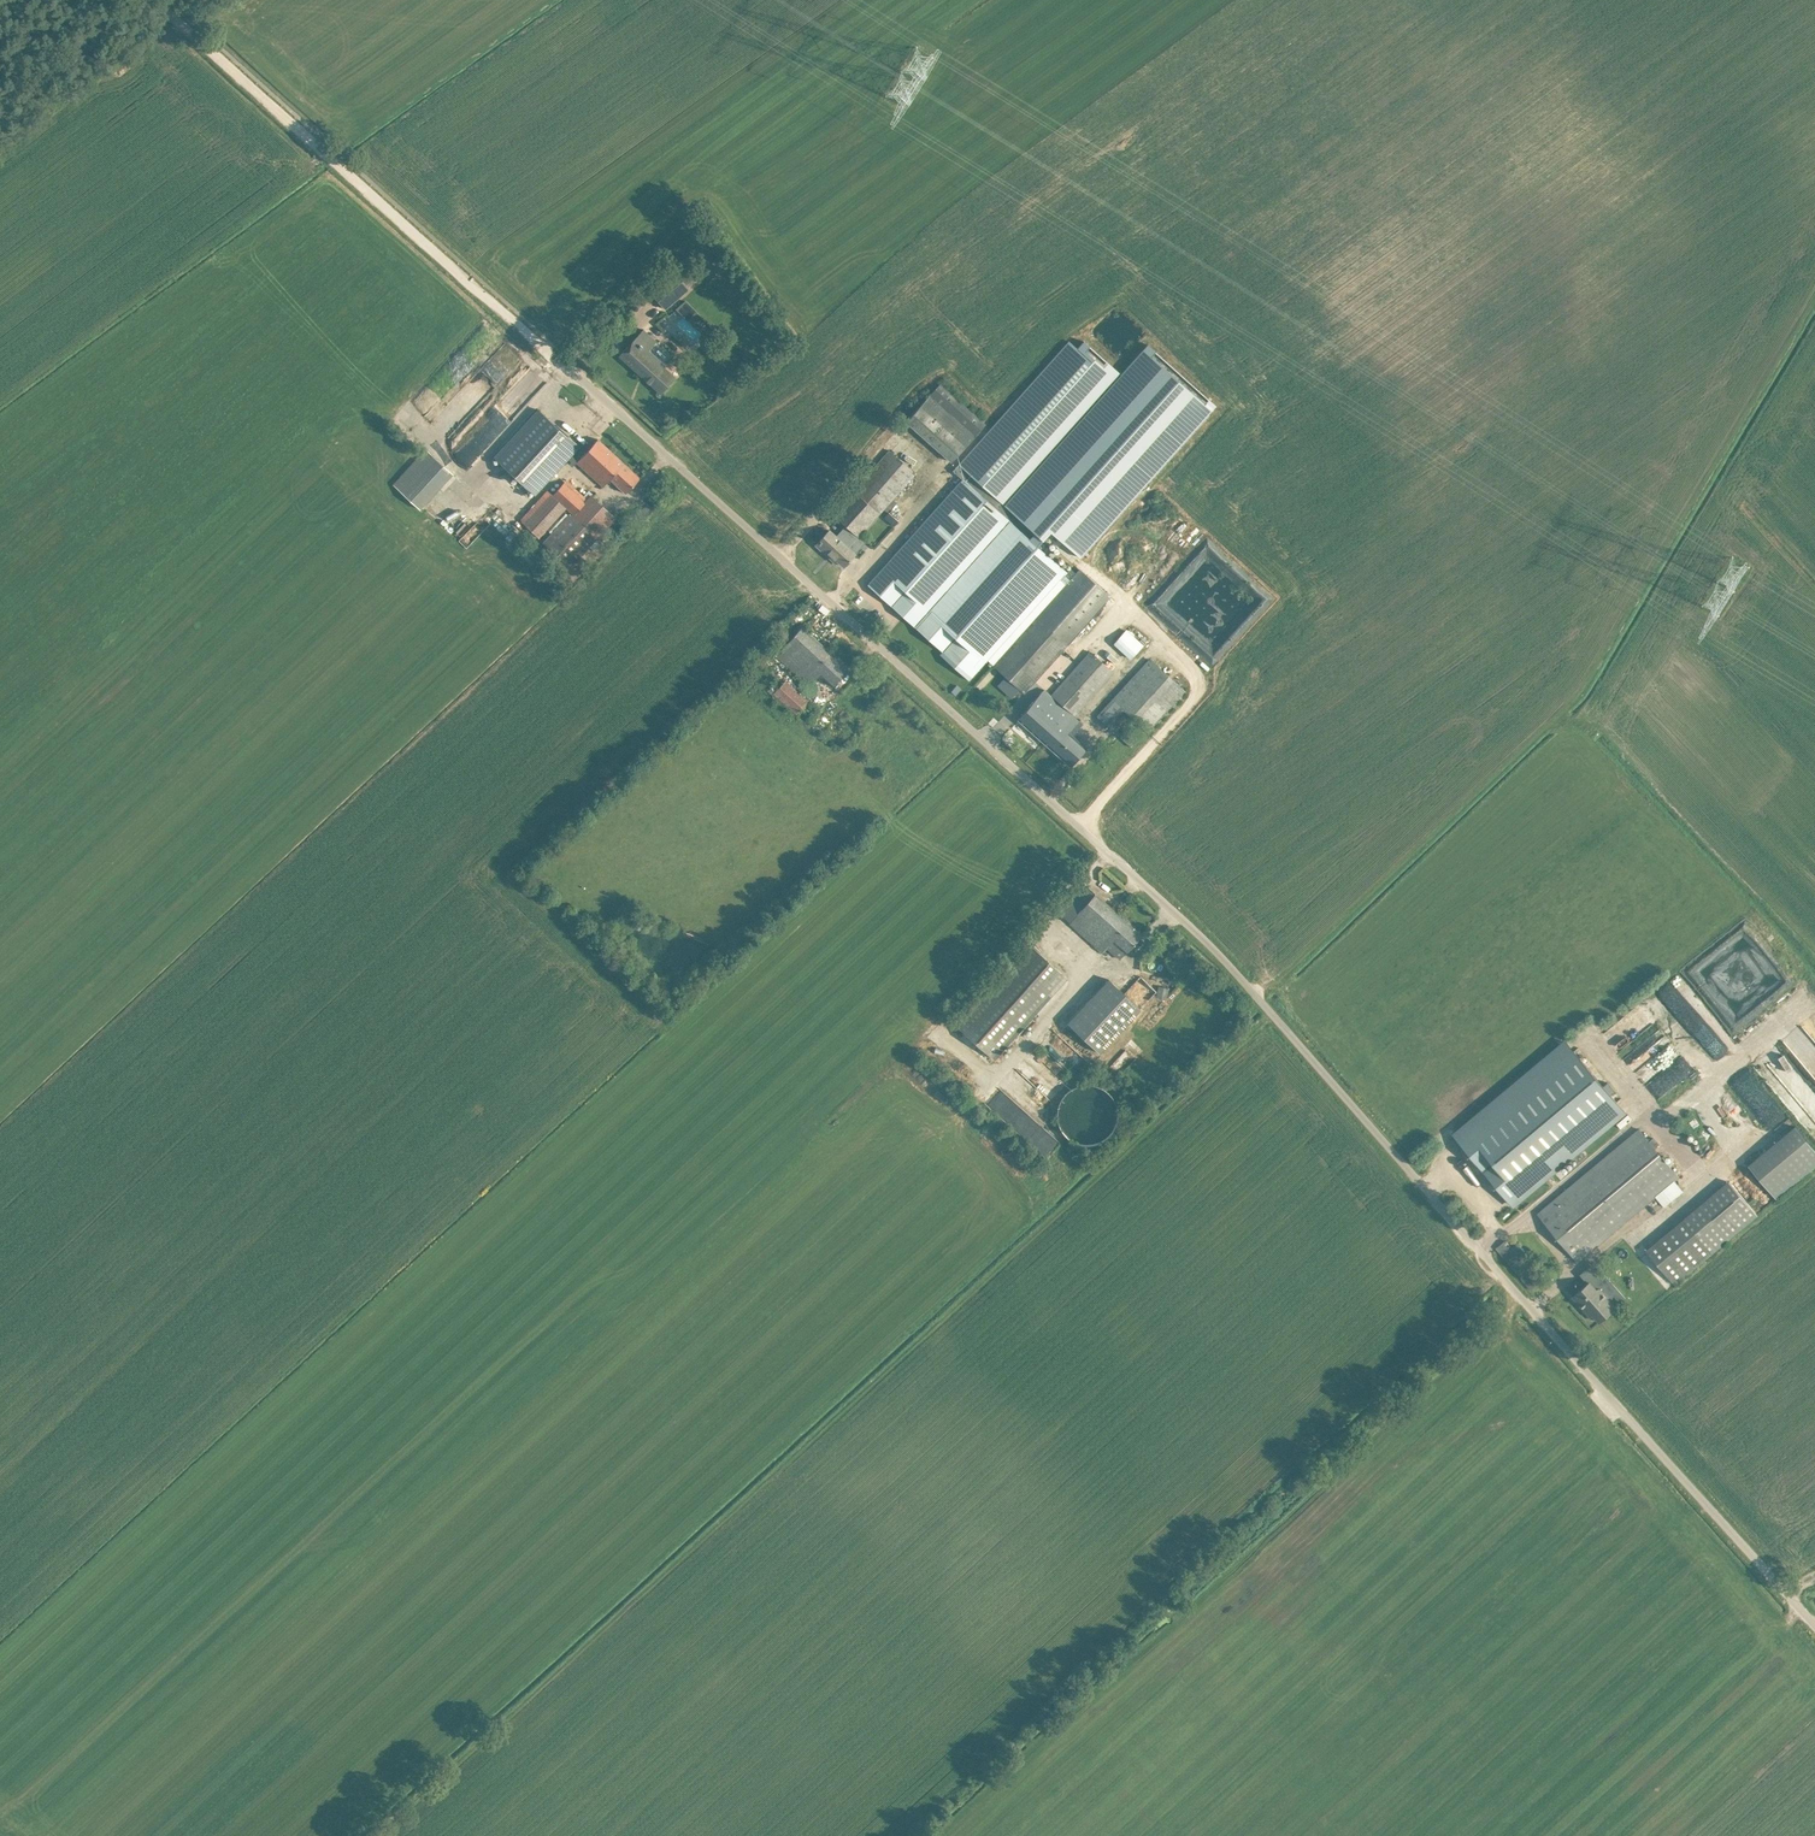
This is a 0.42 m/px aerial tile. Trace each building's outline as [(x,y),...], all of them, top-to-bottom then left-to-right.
[(674,270),(682,279),(686,283),(703,269),(681,244),(664,258),(674,270)] [(701,272),(709,280),(723,267),(716,259),(701,272)] [(674,270),(650,292),(666,309),(689,288),(686,283),(682,279),(674,270)] [(690,352),(715,329),(688,299),(663,321),(690,352)] [(597,318),(592,324),(583,332),(592,341),(605,327),(597,318)] [(642,330),(627,347),(619,356),(660,393),(674,377),(662,367),(666,364),(649,348),(655,341),(642,330)] [(962,479),(867,585),(971,677),(1066,571),(1035,544),(1047,531),(1049,529),(1062,541),(1080,557),(1216,405),(1148,344),(1121,374),(1084,340),(1077,348),(1069,341),(959,464),(953,471),(962,479)] [(985,424),(939,384),(906,421),(951,462),(985,424)] [(539,410),(495,457),(535,494),(568,458),(574,464),(576,461),(603,486),(610,478),(626,493),(640,478),(597,439),(586,452),(557,425),(556,426),(539,410)] [(854,491),(841,505),(833,514),(849,528),(839,539),(829,530),(815,545),(827,556),(829,553),(843,566),(855,554),(848,547),(856,539),(879,513),(884,508),(887,511),(896,501),(893,498),(915,473),(889,451),(854,490),(854,491)] [(404,494),(409,499),(421,510),(453,474),(437,459),(404,494)] [(585,499),(575,490),(564,481),(552,494),(550,492),(547,496),(543,493),(520,519),(539,537),(547,529),(551,532),(543,542),(548,546),(540,555),(563,574),(568,568),(570,569),(597,538),(617,517),(591,493),(585,499)] [(1080,568),(1001,656),(993,665),(1024,693),(1032,684),(1111,596),(1080,568)] [(1165,592),(1162,593),(1160,588),(1154,590),(1158,603),(1167,600),(1165,592)] [(1154,615),(1180,633),(1185,625),(1159,607),(1154,615)] [(801,626),(793,635),(775,655),(808,686),(819,674),(832,686),(848,669),(801,626)] [(1134,658),(1147,644),(1129,627),(1116,642),(1134,658)] [(1090,651),(1051,695),(1044,689),(1017,719),(1071,766),(1086,748),(1072,736),(1082,724),(1073,715),(1112,671),(1090,651)] [(1150,659),(1097,716),(1114,731),(1130,715),(1148,732),(1185,692),(1150,659)] [(786,679),(773,692),(796,713),(808,699),(786,679)] [(1127,729),(1119,737),(1131,747),(1139,739),(1127,729)] [(1142,935),(1084,884),(1058,913),(1101,952),(1106,946),(1112,951),(1119,958),(1125,951),(1126,952),(1142,935)] [(1028,942),(955,1024),(994,1059),(1068,977),(1028,942)] [(1699,953),(1679,969),(1733,1033),(1748,1021),(1698,962),(1704,958),(1699,953)] [(1140,975),(1124,992),(1140,1008),(1157,990),(1140,975)] [(1140,1008),(1108,979),(1067,1023),(1099,1052),(1140,1008)] [(1156,996),(1167,998),(1169,988),(1158,986),(1156,996)] [(1814,1079),(1814,1040),(1801,1024),(1783,1039),(1814,1079)] [(1045,1038),(1038,1049),(1042,1052),(1049,1041),(1045,1038)] [(1608,1081),(1603,1086),(1566,1042),(1455,1135),(1513,1204),(1624,1111),(1610,1094),(1616,1090),(1608,1081)] [(1055,1050),(1045,1061),(1060,1074),(1069,1063),(1055,1050)] [(1750,1067),(1731,1080),(1762,1122),(1780,1109),(1750,1067)] [(1089,1083),(1082,1082),(1074,1083),(1068,1086),(1062,1090),(1057,1096),(1054,1103),(1053,1110),(1054,1118),(1057,1124),(1061,1130),(1067,1135),(1074,1138),(1081,1139),(1088,1138),(1095,1135),(1101,1131),(1106,1125),(1109,1118),(1110,1111),(1109,1103),(1106,1096),(1102,1090),(1096,1086),(1089,1083)] [(1654,1136),(1650,1140),(1639,1127),(1537,1212),(1577,1261),(1656,1196),(1664,1207),(1683,1190),(1675,1180),(1680,1176),(1655,1147),(1659,1143),(1654,1136)] [(1749,1165),(1777,1198),(1795,1183),(1767,1149),(1749,1165)] [(1711,1254),(1758,1215),(1728,1180),(1681,1219),(1703,1245),(1711,1254)] [(1681,1219),(1668,1230),(1646,1249),(1667,1275),(1677,1267),(1680,1270),(1697,1256),(1694,1252),(1703,1245),(1681,1219)] [(1590,1281),(1582,1289),(1573,1296),(1586,1312),(1589,1310),(1599,1322),(1624,1300),(1607,1280),(1597,1289),(1590,1281)]
